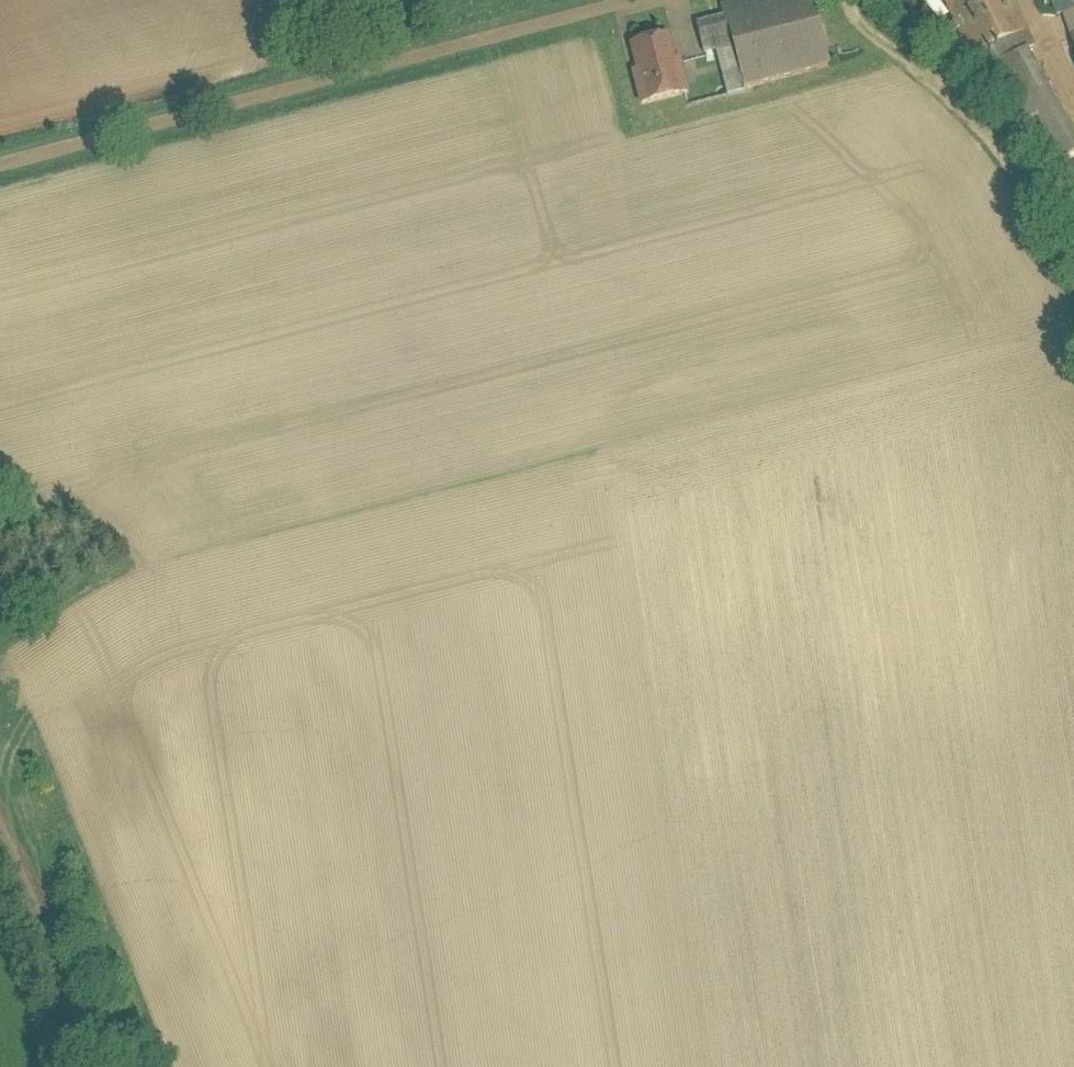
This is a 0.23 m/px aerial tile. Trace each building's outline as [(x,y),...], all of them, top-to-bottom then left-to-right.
[(767,8),(765,0),(729,0),(734,17),(767,8)] [(734,17),(742,47),(752,88),(833,67),(815,0),(798,0),(767,8),(734,17)] [(1020,0),(947,0),(975,57),(1034,28),(1020,0)] [(712,55),(742,47),(734,17),(704,25),(712,55)] [(675,35),(630,46),(645,105),(690,93),(675,35)] [(1029,51),(996,70),(1053,167),(1073,154),(1073,126),(1029,51)]
